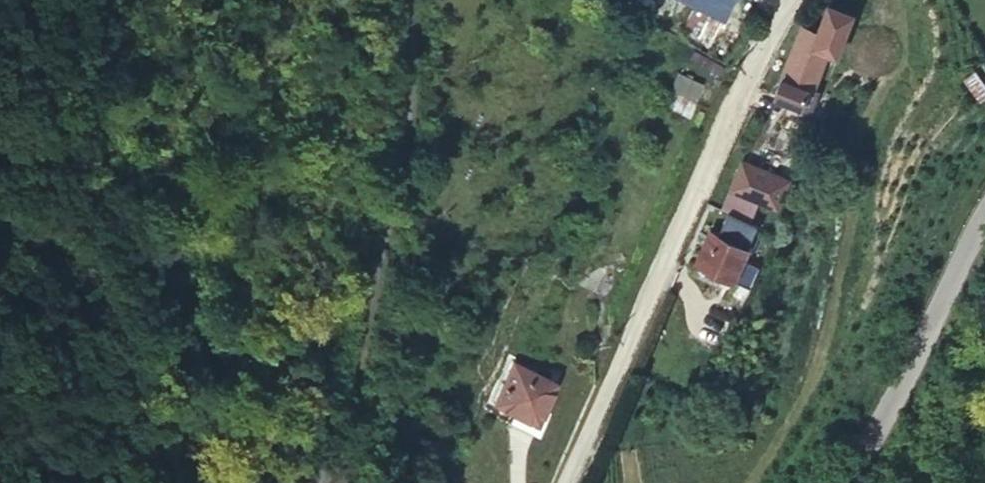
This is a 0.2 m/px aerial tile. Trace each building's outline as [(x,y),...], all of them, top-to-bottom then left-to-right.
[(716,0),(677,0),(709,16),(716,0)] [(783,94),(807,106),(842,27),(829,22),(825,32),(814,28),(783,94)] [(677,71),(662,103),(686,113),(701,81),(677,71)] [(698,257),(737,276),(751,247),(712,229),(698,257)] [(545,407),(556,384),(516,367),(496,405),(517,415),(537,425),(545,407)] [(550,409),(545,407),(537,425),(517,415),(513,423),(539,435),(550,409)]
